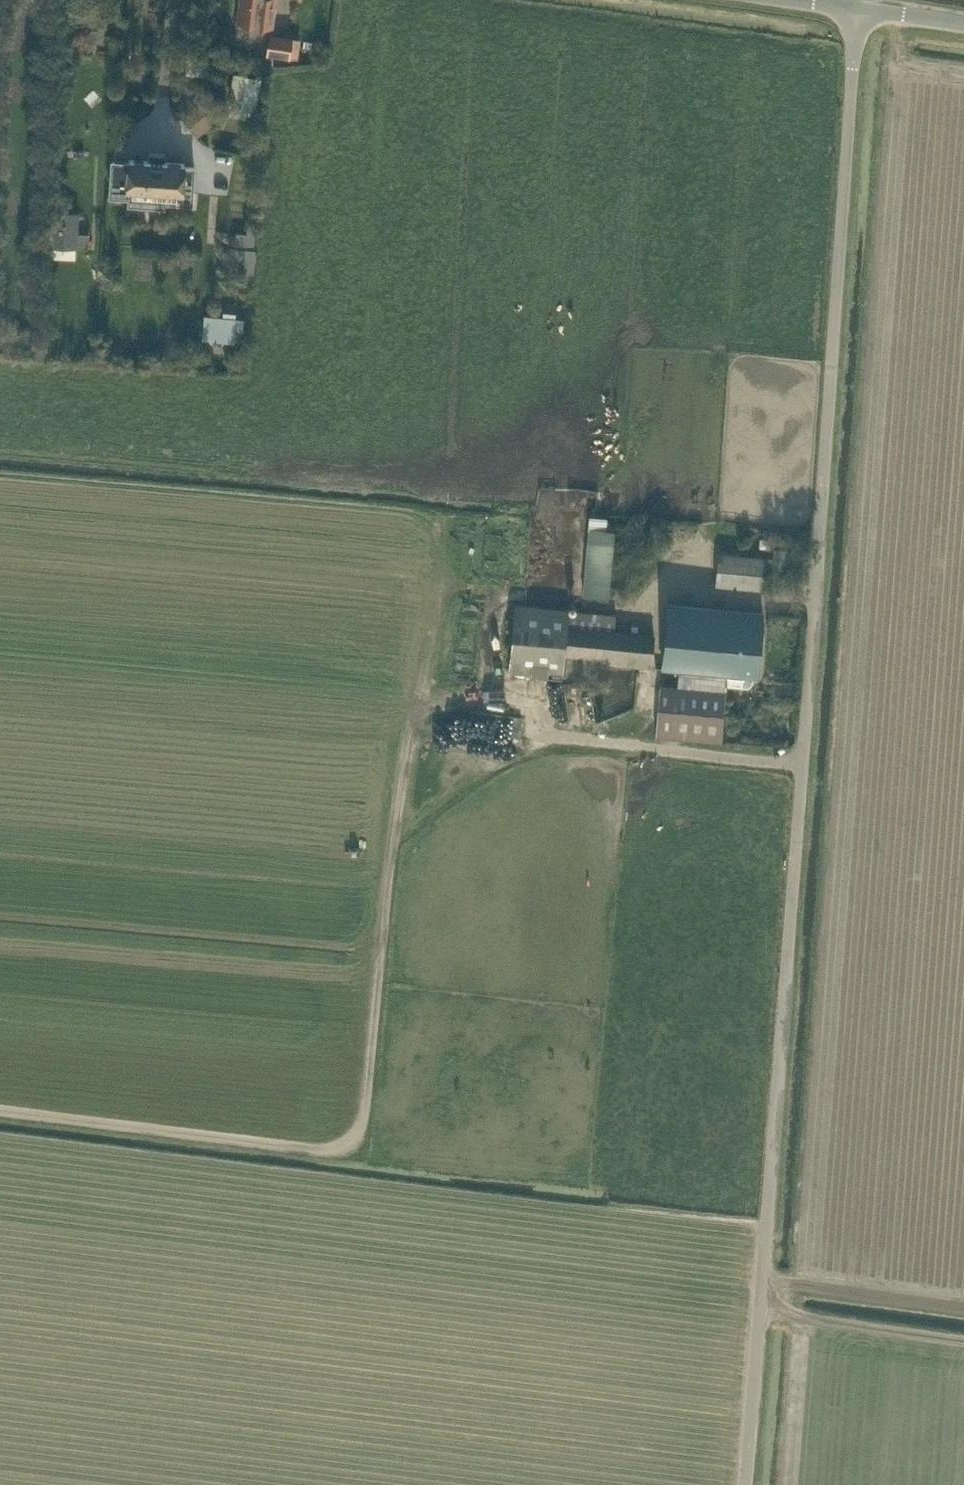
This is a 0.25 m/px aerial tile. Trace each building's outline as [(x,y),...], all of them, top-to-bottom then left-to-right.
[(238,22),(272,26),(275,0),(240,0),(239,6),(240,6),(238,22)] [(267,54),(291,58),(294,37),(270,34),(267,54)] [(227,104),(255,109),(261,77),(233,72),(227,104)] [(112,160),(109,195),(130,196),(131,187),(181,190),(181,193),(192,194),(194,166),(184,165),(184,162),(128,158),(128,161),(112,160)] [(89,233),(79,232),(79,211),(50,210),(48,247),(88,247),(89,233)] [(253,245),(255,226),(247,225),(243,273),(252,274),(255,245),(253,245)] [(235,330),(242,329),(244,319),(204,314),(202,337),(233,340),(235,330)] [(769,535),(759,534),(758,544),(769,545),(769,535)] [(617,590),(609,588),(613,542),(587,539),(582,595),(617,598),(617,590)] [(766,556),(766,565),(788,566),(790,545),(773,543),(772,556),(766,556)] [(717,552),(714,585),(764,589),(766,556),(717,552)] [(515,603),(508,671),(598,677),(600,662),(651,668),(654,633),(614,629),(616,614),(515,603)] [(660,684),(655,735),(721,740),(726,683),(746,685),(749,684),(752,681),(752,676),(756,676),(762,611),(668,603),(662,668),(678,669),(677,685),(660,684)]
